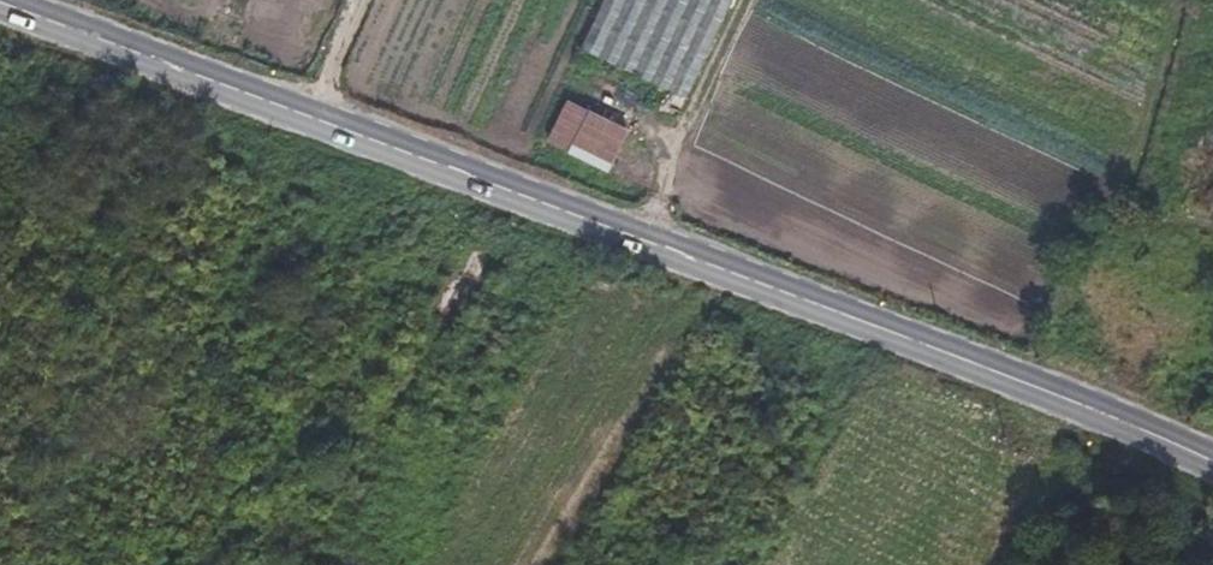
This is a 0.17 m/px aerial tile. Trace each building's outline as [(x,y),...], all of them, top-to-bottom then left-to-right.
[(543,149),(608,173),(625,127),(560,103),(543,149)]
